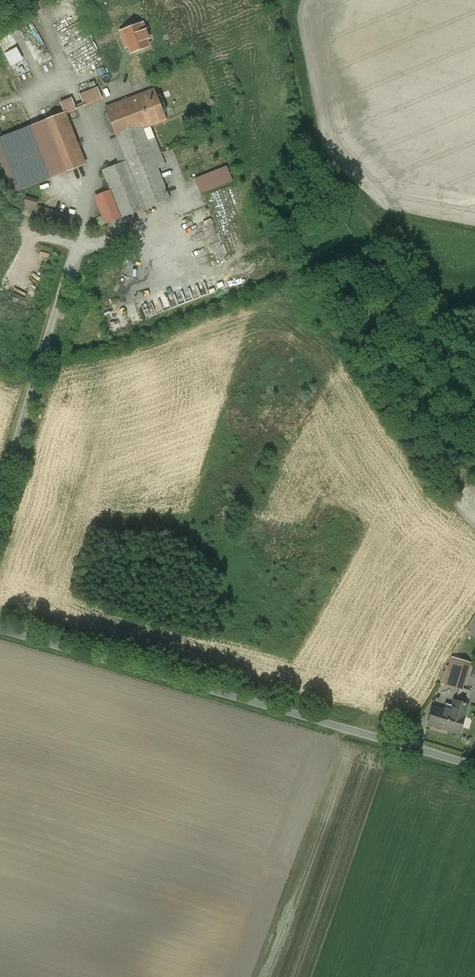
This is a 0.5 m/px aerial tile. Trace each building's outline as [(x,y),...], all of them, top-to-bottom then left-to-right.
[(0,34),(0,47),(16,78),(52,59),(30,18),(0,34)] [(140,24),(123,30),(125,37),(122,39),(126,48),(129,47),(131,54),(149,47),(146,40),(149,39),(146,30),(143,31),(140,24)] [(109,72),(93,78),(97,88),(113,82),(109,72)] [(97,88),(79,95),(84,105),(101,98),(97,88)] [(154,90),(105,108),(107,113),(115,134),(126,162),(151,152),(141,129),(166,120),(154,90)] [(72,99),(60,103),(64,113),(76,109),(72,99)] [(64,113),(41,122),(61,174),(85,164),(64,113)] [(115,134),(107,113),(105,113),(104,118),(109,132),(114,134),(115,134)] [(0,138),(0,145),(18,191),(61,174),(41,122),(0,138)] [(126,162),(102,171),(111,193),(121,218),(170,198),(151,152),(126,162)] [(226,168),(196,180),(201,192),(230,180),(226,168)] [(111,193),(96,198),(105,224),(121,218),(111,193)] [(38,200),(26,197),(24,203),(36,206),(38,200)] [(5,214),(19,218),(22,211),(8,206),(5,214)] [(465,636),(456,650),(464,653),(472,640),(465,636)] [(468,663),(453,658),(447,677),(445,683),(459,688),(461,688),(468,663)] [(443,676),(438,684),(442,687),(445,683),(447,677),(443,676)] [(461,688),(459,688),(455,700),(467,704),(471,691),(461,688)] [(455,700),(454,700),(452,706),(449,706),(448,710),(444,709),(443,711),(433,707),(428,723),(459,733),(464,717),(468,704),(467,704),(455,700)]
